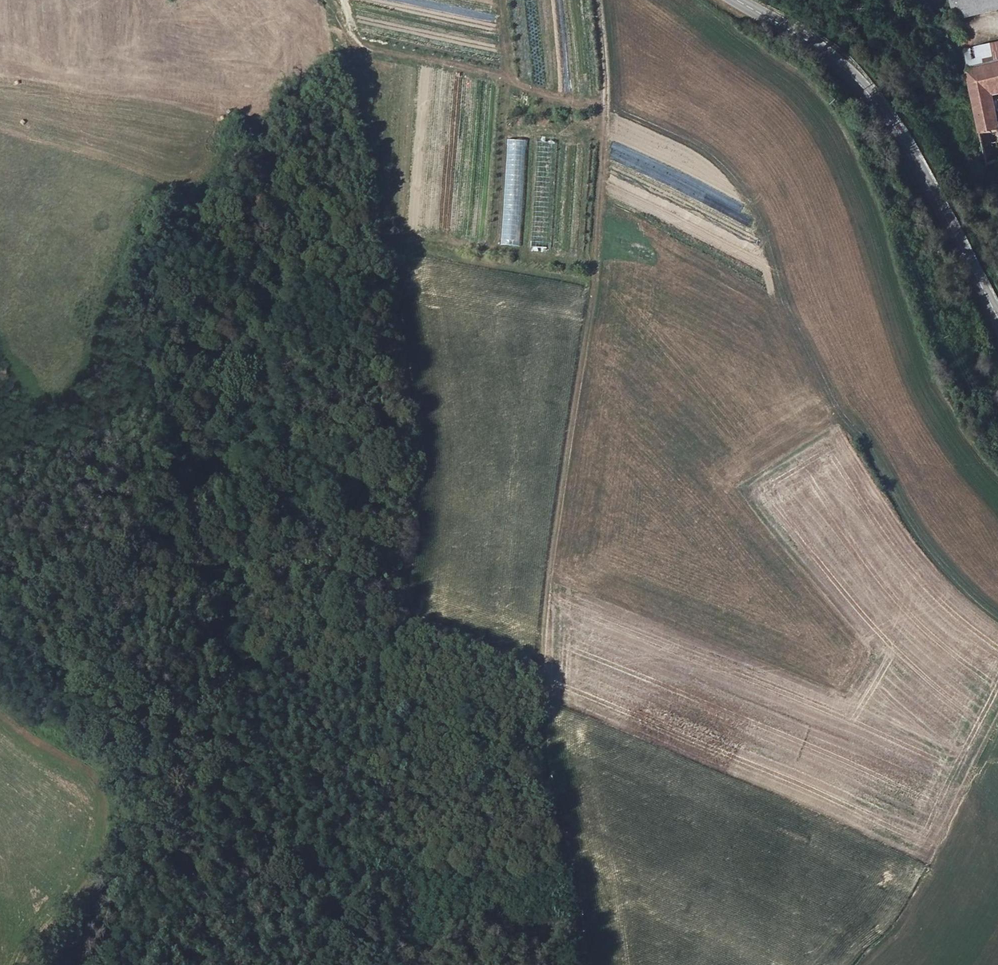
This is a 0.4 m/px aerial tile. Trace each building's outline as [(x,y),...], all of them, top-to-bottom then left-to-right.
[(997,12),(997,0),(951,0),(954,20),(997,12)] [(967,71),(992,216),(997,215),(997,125),(994,97),(997,96),(997,64),(967,71)] [(526,140),(507,138),(500,244),(520,246),(526,140)] [(556,141),(536,139),(531,247),(550,248),(556,141)]
